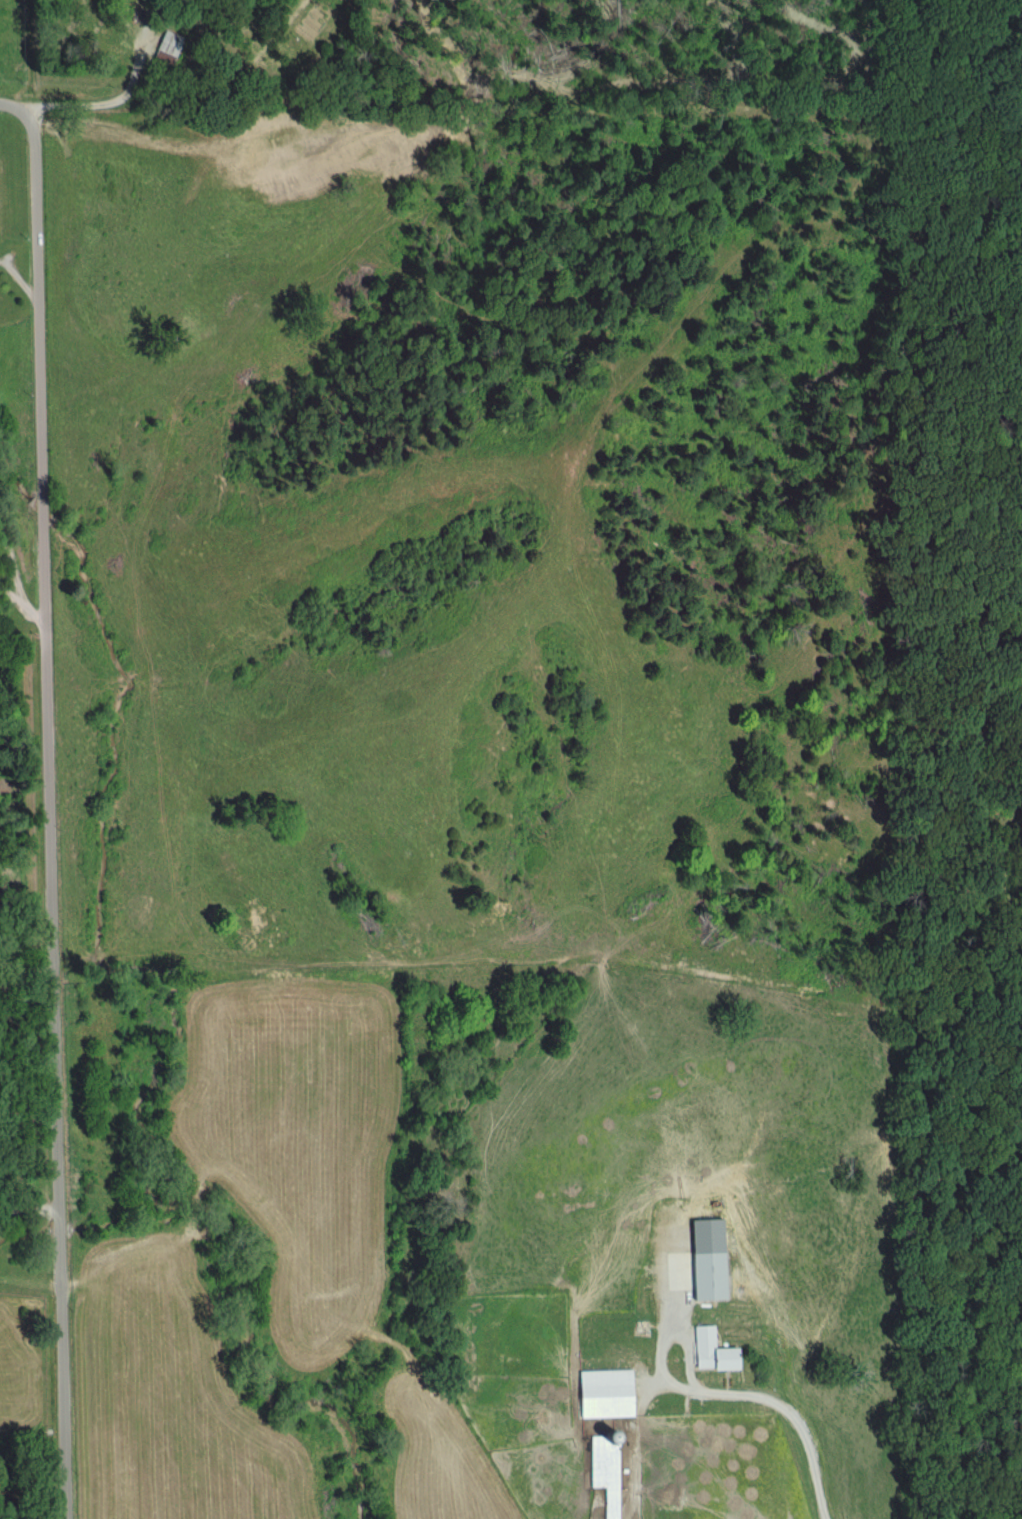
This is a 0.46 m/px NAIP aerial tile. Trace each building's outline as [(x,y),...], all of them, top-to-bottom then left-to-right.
[(177,58),(185,38),(164,30),(156,51),(177,58)] [(690,1254),(690,1302),(724,1301),(723,1254),(690,1254)] [(713,1327),(693,1327),(693,1372),(734,1372),(734,1350),(713,1350),(713,1327)] [(577,1372),(577,1419),(630,1418),(630,1371),(577,1372)]
